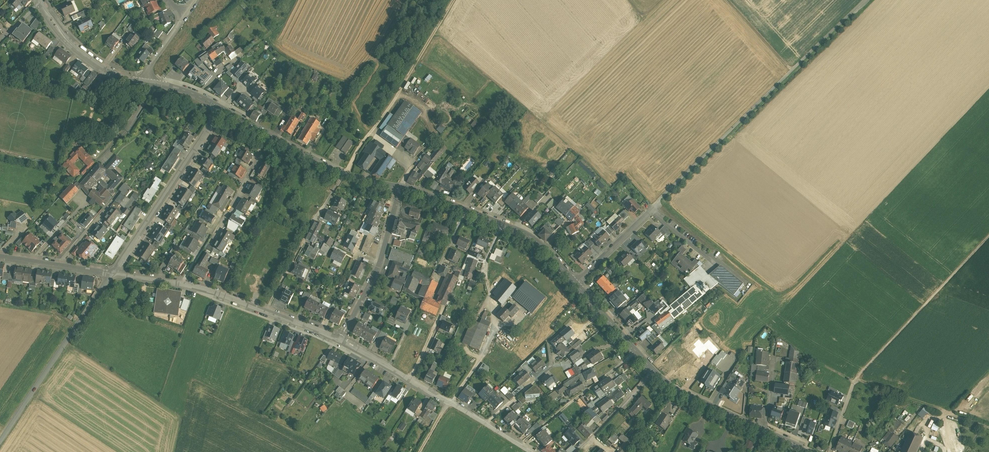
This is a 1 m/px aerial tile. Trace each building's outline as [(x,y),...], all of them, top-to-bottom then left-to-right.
[(67,4),(60,8),(64,17),(75,11),(71,3),(70,2),(67,4)] [(153,3),(145,7),(149,15),(158,11),(160,10),(156,2),(153,3)] [(85,10),(76,15),(78,19),(81,18),(87,14),(85,10)] [(160,16),(159,17),(164,26),(165,27),(168,26),(167,25),(168,25),(167,25),(171,23),(167,13),(160,16)] [(82,21),(76,24),(79,30),(83,28),(85,31),(93,27),(89,18),(82,21)] [(4,23),(9,28),(14,23),(9,19),(4,23)] [(36,20),(31,27),(36,31),(41,23),(36,20)] [(213,25),(207,29),(209,32),(214,38),(219,34),(216,30),(218,28),(215,24),(213,26),(213,25)] [(23,25),(18,31),(17,30),(13,35),(23,43),(31,32),(28,29),(28,28),(23,25)] [(39,33),(34,40),(46,49),(52,42),(39,33)] [(133,33),(133,34),(125,43),(133,48),(140,39),(133,33)] [(116,39),(112,36),(106,44),(112,49),(115,45),(116,46),(119,42),(118,41),(118,42),(115,40),(116,39)] [(210,36),(201,43),(204,47),(207,49),(212,45),(211,44),(214,41),(210,36)] [(223,50),(218,44),(212,48),(213,49),(217,56),(224,52),(223,50)] [(145,47),(143,49),(142,49),(139,52),(140,53),(137,58),(136,59),(138,61),(140,60),(143,62),(149,54),(151,55),(154,50),(149,46),(148,49),(145,47)] [(229,47),(228,46),(225,49),(223,50),(224,52),(225,51),(227,55),(231,52),(232,55),(235,53),(235,52),(230,46),(229,47)] [(242,46),(235,52),(235,53),(237,55),(245,50),(242,46)] [(70,56),(60,49),(55,56),(64,63),(70,56)] [(207,53),(207,54),(210,58),(212,60),(217,56),(213,49),(207,53)] [(198,67),(204,62),(210,58),(207,54),(207,53),(206,52),(196,60),(195,62),(198,67)] [(222,62),(218,57),(213,61),(216,66),(222,62)] [(188,65),(181,59),(176,65),(184,72),(187,68),(189,66),(188,65)] [(82,64),(79,61),(71,73),(75,76),(76,73),(82,78),(83,77),(87,71),(88,70),(81,65),(82,64)] [(234,74),(238,78),(247,69),(244,66),(245,66),(242,63),(234,71),(232,73),(234,74)] [(196,82),(198,79),(205,85),(212,77),(206,71),(203,74),(196,67),(188,75),(196,82)] [(91,74),(87,71),(83,77),(87,80),(91,74)] [(93,73),(87,81),(91,84),(95,79),(94,78),(96,75),(93,73)] [(243,82),(249,88),(255,81),(252,78),(253,77),(250,75),(245,80),(243,82)] [(213,91),(221,98),(225,93),(229,89),(221,82),(213,91)] [(254,97),(258,100),(260,97),(262,95),(264,92),(261,89),(258,86),(251,94),(254,97)] [(229,89),(225,93),(229,97),(233,92),(229,89)] [(248,112),(249,109),(252,112),(256,107),(253,104),(244,97),(242,100),(241,99),(238,103),(240,105),(248,112)] [(255,101),(259,105),(262,100),(260,97),(258,100),(254,97),(252,99),(255,101)] [(269,99),(263,108),(264,109),(268,111),(267,111),(269,113),(268,114),(271,116),(272,114),(274,116),(274,115),(278,118),(284,109),(280,106),(278,109),(272,105),(274,102),(269,99)] [(408,132),(421,113),(405,102),(393,119),(389,116),(379,129),(383,132),(380,137),(396,148),(401,142),(407,146),(405,148),(408,151),(409,150),(411,151),(410,153),(413,155),(420,146),(415,143),(418,139),(408,132)] [(292,111),(288,108),(284,114),(289,117),(292,111)] [(258,114),(255,112),(251,118),(257,122),(263,111),(262,110),(261,110),(258,114)] [(302,114),(298,121),(298,122),(302,124),(306,116),(302,114)] [(287,125),(295,129),(296,127),(295,126),(298,122),(298,121),(292,117),(287,125)] [(317,128),(310,123),(299,140),(307,145),(314,133),(317,128)] [(433,128),(440,135),(445,129),(438,123),(433,128)] [(295,129),(287,125),(286,127),(283,126),(281,130),(291,136),(295,129)] [(187,134),(180,144),(185,147),(187,148),(193,138),(187,134)] [(226,143),(216,136),(213,140),(223,147),(226,143)] [(353,143),(344,137),(336,148),(345,154),(353,143)] [(223,147),(213,140),(211,144),(221,151),(223,147)] [(389,171),(396,161),(381,150),(384,147),(376,141),(373,145),(371,142),(361,156),(364,158),(359,166),(373,176),(380,178),(386,168),(389,171)] [(221,151),(211,144),(206,152),(211,156),(216,159),(216,158),(221,151)] [(430,159),(426,155),(421,161),(424,163),(426,165),(430,168),(446,148),(441,145),(430,159)] [(89,156),(81,148),(76,153),(79,156),(86,163),(90,160),(88,157),(89,156)] [(247,153),(242,150),(239,154),(250,160),(252,156),(247,153)] [(177,157),(174,154),(168,162),(167,161),(162,168),(169,173),(179,158),(177,157)] [(250,160),(239,154),(237,158),(242,161),(247,164),(250,160)] [(109,175),(112,178),(118,172),(115,168),(123,161),(117,155),(104,169),(106,171),(106,172),(109,175)] [(71,158),(63,166),(73,177),(79,172),(70,164),(74,160),(71,158)] [(212,164),(203,158),(199,165),(203,168),(207,171),(207,170),(212,164)] [(149,159),(144,165),(151,171),(155,167),(152,164),(153,163),(149,159)] [(263,162),(257,174),(264,178),(270,166),(263,162)] [(104,169),(98,164),(89,174),(97,182),(106,172),(106,171),(104,169)] [(444,167),(435,180),(445,187),(448,182),(444,180),(447,176),(450,178),(454,172),(450,169),(452,167),(452,166),(451,165),(450,165),(448,164),(445,168),(444,167)] [(240,168),(235,165),(233,169),(243,175),(246,171),(240,168)] [(419,175),(413,172),(407,182),(414,186),(417,180),(419,181),(423,176),(427,171),(430,168),(426,165),(425,166),(426,167),(419,175)] [(89,166),(81,174),(82,175),(90,167),(89,166)] [(200,173),(194,169),(190,176),(198,181),(202,175),(203,175),(200,173)] [(243,175),(233,169),(231,173),(235,175),(241,179),(243,175)] [(427,171),(423,176),(430,181),(433,176),(427,171)] [(118,172),(112,178),(109,175),(106,178),(109,181),(106,183),(114,190),(118,186),(124,178),(118,172)] [(89,174),(80,186),(89,196),(93,191),(89,187),(93,183),(94,185),(97,182),(89,174)] [(190,176),(185,183),(191,187),(194,188),(198,181),(190,176)] [(471,179),(463,188),(470,194),(479,184),(476,181),(475,182),(471,179)] [(106,183),(103,180),(99,184),(101,186),(110,194),(114,190),(106,183)] [(455,184),(451,190),(455,193),(463,183),(458,180),(455,184)] [(156,181),(150,190),(148,189),(144,196),(151,201),(159,188),(158,187),(160,183),(156,181)] [(449,183),(448,182),(445,187),(446,188),(445,189),(450,192),(451,190),(455,184),(450,181),(449,183)] [(486,181),(479,189),(481,191),(486,185),(487,186),(489,183),(486,181)] [(72,184),(60,197),(66,203),(78,190),(72,184)] [(124,184),(119,190),(122,192),(126,187),(126,188),(127,186),(124,184)] [(256,187),(251,184),(245,194),(251,198),(254,200),(260,190),(256,187)] [(230,189),(224,185),(219,194),(225,197),(227,194),(230,189)] [(481,191),(477,195),(480,199),(481,198),(483,199),(486,196),(492,190),(487,186),(486,185),(481,191)] [(110,194),(101,186),(98,189),(102,192),(100,195),(106,200),(110,194)] [(122,192),(121,193),(126,197),(130,191),(126,188),(126,187),(122,192)] [(188,191),(183,188),(179,195),(187,200),(191,194),(192,194),(188,191)] [(492,190),(486,196),(490,200),(498,192),(494,188),(492,190)] [(126,197),(121,193),(115,201),(119,205),(120,204),(125,208),(122,213),(123,214),(124,214),(126,216),(129,211),(127,210),(134,200),(136,201),(140,196),(135,192),(130,200),(126,197)] [(216,192),(210,203),(212,204),(213,205),(219,194),(216,192)] [(498,192),(490,200),(495,204),(503,196),(498,192)] [(100,195),(97,193),(94,195),(91,198),(101,206),(106,200),(100,195)] [(225,197),(219,194),(213,205),(218,208),(219,208),(225,197)] [(187,200),(179,195),(175,202),(179,205),(183,207),(187,200)] [(513,195),(505,203),(509,207),(517,199),(513,195)] [(528,195),(521,203),(514,211),(521,217),(528,209),(524,206),(532,198),(528,195)] [(541,199),(537,195),(533,200),(537,204),(541,199)] [(347,202),(337,198),(334,204),(335,204),(334,206),(333,207),(338,209),(339,207),(344,209),(347,202)] [(517,199),(509,207),(514,211),(521,203),(517,199)] [(248,203),(242,200),(239,204),(249,210),(251,205),(248,203)] [(564,200),(556,208),(561,213),(569,204),(564,200)] [(640,208),(632,200),(628,204),(627,205),(631,210),(634,214),(640,208)] [(631,210),(627,205),(628,204),(626,202),(622,205),(629,212),(631,210)] [(372,211),(381,216),(384,211),(383,211),(384,209),(384,208),(383,208),(378,205),(377,205),(374,203),(370,210),(372,211)] [(249,210),(239,204),(236,210),(243,214),(245,215),(249,210)] [(569,204),(561,213),(566,216),(573,207),(569,204)] [(176,210),(170,206),(166,213),(174,218),(178,212),(179,211),(176,210)] [(573,207),(566,216),(572,222),(574,219),(577,215),(579,212),(573,207)] [(122,213),(117,208),(115,210),(120,214),(119,215),(121,216),(123,214),(122,213)] [(113,209),(104,220),(105,221),(110,225),(119,215),(120,214),(115,210),(113,209)] [(136,211),(130,220),(129,218),(124,226),(131,231),(140,217),(138,216),(140,213),(135,209),(135,210),(136,211)] [(420,212),(410,209),(409,216),(414,217),(414,219),(418,220),(420,212)] [(88,215),(80,223),(86,228),(97,215),(92,210),(88,215)] [(211,224),(215,217),(213,216),(205,211),(201,218),(205,221),(211,224)] [(329,212),(328,211),(324,220),(332,223),(333,224),(334,225),(336,224),(337,223),(336,222),(339,216),(338,215),(329,212)] [(370,218),(378,223),(382,217),(381,216),(372,211),(368,217),(370,218)] [(525,221),(531,227),(541,217),(535,211),(525,221)] [(624,211),(619,216),(624,221),(629,216),(624,211)] [(22,212),(14,217),(12,215),(8,218),(11,222),(17,223),(19,223),(23,221),(24,222),(28,219),(22,212)] [(174,218),(166,213),(161,219),(167,223),(170,225),(170,224),(174,218)] [(245,222),(233,215),(230,220),(232,221),(229,226),(235,230),(236,228),(237,225),(241,227),(242,227),(245,222)] [(574,219),(577,222),(571,226),(576,234),(579,232),(578,230),(583,224),(577,215),(574,219)] [(559,227),(563,222),(558,217),(554,222),(559,227)] [(618,217),(609,225),(610,226),(614,231),(615,232),(624,223),(618,217)] [(49,231),(51,232),(58,224),(51,218),(44,225),(49,231)] [(370,218),(366,224),(368,225),(376,230),(380,224),(378,223),(370,218)] [(405,222),(396,220),(392,234),(400,237),(401,233),(404,234),(405,229),(403,229),(403,227),(404,222),(405,222)] [(322,226),(315,222),(309,234),(316,237),(317,234),(322,226)] [(198,223),(197,223),(194,227),(205,234),(208,229),(206,228),(198,223)] [(46,234),(49,231),(44,225),(43,224),(40,228),(46,234)] [(449,230),(434,224),(430,232),(429,236),(430,236),(437,239),(439,234),(447,237),(449,230)] [(546,224),(540,231),(542,233),(539,236),(545,241),(555,231),(550,227),(548,228),(546,226),(547,225),(546,224)] [(101,226),(99,225),(92,234),(95,237),(96,236),(100,239),(108,230),(107,230),(104,227),(103,228),(101,226)] [(164,228),(159,225),(155,232),(163,237),(167,231),(164,228)] [(376,230),(368,225),(364,231),(368,234),(374,237),(378,230),(376,230)] [(420,226),(414,225),(413,229),(409,239),(414,240),(420,226)] [(576,234),(571,226),(566,229),(570,237),(576,234)] [(671,233),(664,226),(662,229),(667,234),(666,234),(668,236),(671,233)] [(205,234),(194,227),(191,232),(193,233),(201,237),(202,238),(205,234)] [(654,227),(650,232),(648,231),(645,235),(652,242),(656,239),(655,238),(660,233),(658,232),(659,232),(654,227)] [(667,234),(662,229),(659,232),(658,232),(660,233),(663,237),(666,234),(667,234)] [(355,239),(358,234),(352,230),(349,236),(355,239)] [(55,239),(57,241),(59,239),(62,235),(64,234),(61,231),(55,239)] [(225,231),(224,231),(218,240),(227,245),(229,241),(232,243),(235,237),(231,235),(225,231)] [(609,238),(602,231),(597,235),(604,243),(605,243),(607,241),(607,240),(609,238)] [(163,237),(155,232),(150,239),(155,242),(158,245),(159,244),(163,237)] [(24,241),(22,243),(23,243),(25,245),(25,246),(27,248),(36,239),(31,234),(24,241)] [(316,237),(309,234),(306,239),(313,243),(316,237)] [(326,240),(317,234),(316,237),(324,243),(326,240)] [(62,245),(66,248),(71,243),(70,242),(65,238),(62,235),(59,239),(64,243),(62,245)] [(604,243),(597,235),(592,240),(595,243),(599,247),(604,243)] [(357,240),(355,239),(349,236),(344,247),(352,251),(354,247),(354,248),(356,244),(357,240)] [(120,239),(117,237),(105,254),(112,259),(124,241),(120,239)] [(190,238),(188,237),(186,242),(197,248),(199,244),(198,243),(190,238)] [(324,243),(324,244),(330,247),(334,241),(328,237),(326,240),(324,243)] [(489,241),(480,237),(477,245),(483,247),(486,249),(489,241)] [(469,242),(460,238),(457,245),(459,246),(466,249),(469,242)] [(36,239),(27,248),(29,250),(30,249),(32,252),(38,245),(40,243),(36,239)] [(227,245),(218,240),(214,248),(213,248),(214,249),(220,252),(222,253),(227,245)] [(640,243),(638,241),(631,248),(637,255),(644,248),(640,243)] [(648,248),(642,241),(640,243),(644,248),(646,250),(648,248)] [(678,241),(674,244),(678,249),(682,245),(678,241)] [(66,248),(62,245),(60,247),(56,242),(52,245),(52,246),(60,254),(66,248)] [(197,248),(186,242),(183,247),(184,247),(192,252),(194,253),(197,248)] [(91,243),(89,245),(87,243),(85,245),(84,244),(80,249),(76,253),(77,254),(82,257),(83,256),(87,258),(88,256),(89,257),(93,252),(95,253),(98,250),(94,246),(95,246),(91,243)] [(152,247),(146,243),(141,250),(150,255),(154,249),(154,248),(152,247)] [(330,247),(324,244),(320,250),(326,254),(330,247)] [(309,246),(307,250),(304,255),(314,260),(319,250),(315,247),(314,249),(309,246)] [(77,247),(72,254),(75,257),(77,254),(76,253),(80,249),(77,247)] [(585,247),(580,252),(587,259),(588,259),(589,258),(589,257),(592,254),(585,247)] [(413,256),(392,249),(388,259),(393,261),(400,263),(404,265),(409,267),(411,262),(413,256)] [(503,252),(496,249),(494,255),(497,256),(501,257),(503,252)] [(150,255),(141,250),(137,256),(142,259),(145,262),(150,255)] [(346,256),(335,250),(330,258),(341,264),(346,256)] [(452,250),(448,259),(456,263),(459,257),(459,258),(461,254),(452,250)] [(478,254),(470,250),(464,263),(475,267),(477,262),(475,261),(476,258),(478,254)] [(575,257),(577,260),(582,264),(587,259),(580,252),(575,257)] [(209,256),(205,253),(199,263),(204,265),(209,256)] [(630,256),(626,253),(618,261),(624,267),(632,259),(630,257),(630,256)] [(184,263),(179,259),(180,256),(176,254),(174,256),(173,258),(170,264),(169,265),(168,266),(172,269),(173,268),(178,271),(178,272),(181,274),(186,266),(183,264),(184,263)] [(692,263),(686,258),(685,259),(679,254),(671,264),(684,274),(686,271),(689,274),(690,273),(691,274),(698,268),(696,265),(698,263),(698,262),(695,260),(692,263)] [(168,255),(165,260),(170,264),(173,258),(168,255)] [(501,257),(497,256),(494,261),(501,264),(503,258),(501,257)] [(393,261),(388,277),(394,279),(395,277),(400,263),(393,261)] [(357,262),(355,265),(363,268),(362,269),(365,270),(368,264),(364,262),(364,263),(363,263),(362,264),(357,262)] [(475,267),(464,263),(462,270),(460,274),(459,275),(471,279),(475,267)] [(298,266),(295,264),(291,273),(297,276),(303,278),(305,278),(308,270),(298,266)] [(462,270),(451,264),(449,269),(457,272),(460,274),(462,270)] [(202,268),(197,265),(193,273),(204,279),(209,272),(202,268)] [(363,268),(355,265),(351,275),(358,278),(362,269),(363,268)] [(409,267),(404,265),(401,272),(408,274),(411,267),(409,267)] [(449,269),(441,266),(438,274),(445,277),(449,269)] [(743,284),(720,266),(708,276),(716,285),(718,283),(734,296),(743,284)] [(228,271),(219,267),(217,272),(214,278),(223,283),(228,271)] [(708,276),(700,267),(699,268),(698,268),(691,274),(684,280),(691,289),(697,284),(701,288),(704,285),(709,290),(709,291),(716,285),(708,276)] [(20,269),(16,268),(16,273),(14,280),(15,280),(22,281),(24,269),(23,269),(23,268),(21,268),(20,269)] [(32,271),(24,269),(22,281),(30,282),(31,277),(32,271)] [(42,272),(38,271),(37,278),(36,283),(37,283),(44,285),(44,283),(46,272),(42,271),(42,272)] [(52,273),(49,273),(49,272),(46,272),(44,283),(50,284),(51,280),(52,273)] [(427,278),(418,274),(414,272),(411,278),(418,281),(424,285),(429,287),(432,281),(429,279),(427,278)] [(68,275),(60,274),(59,279),(58,279),(58,283),(59,283),(58,286),(59,286),(67,287),(68,275)] [(76,277),(68,275),(67,287),(74,288),(75,284),(76,277)] [(454,277),(449,275),(437,302),(445,305),(458,279),(454,277)] [(411,278),(408,276),(406,282),(405,285),(404,286),(403,288),(410,292),(413,293),(418,281),(411,278)] [(95,279),(83,277),(82,286),(81,289),(82,289),(87,290),(87,289),(92,290),(92,291),(93,291),(95,279)] [(614,288),(603,277),(597,283),(609,296),(616,290),(614,288)] [(398,281),(395,280),(391,288),(400,292),(403,284),(405,285),(406,282),(399,279),(398,281)] [(515,288),(505,280),(493,294),(496,297),(495,299),(502,305),(509,296),(515,289),(515,288)] [(438,284),(432,281),(429,287),(426,295),(425,298),(430,300),(438,284)] [(477,283),(470,281),(468,287),(475,289),(477,283)] [(513,298),(532,314),(545,299),(526,282),(513,298)] [(353,284),(350,283),(345,293),(353,298),(359,287),(353,284)] [(691,289),(669,307),(670,308),(672,310),(669,313),(671,317),(673,320),(677,317),(678,317),(706,294),(705,293),(701,288),(697,284),(691,289)] [(429,287),(424,285),(421,291),(422,294),(426,295),(429,287)] [(709,290),(704,285),(701,288),(705,293),(709,290)] [(182,292),(157,289),(157,294),(157,298),(156,297),(155,304),(156,304),(155,307),(154,313),(170,315),(174,315),(173,316),(178,316),(179,308),(182,308),(181,309),(186,311),(189,302),(184,300),(184,302),(180,302),(182,292)] [(285,290),(285,292),(280,301),(288,305),(293,294),(285,290)] [(619,292),(609,300),(611,302),(610,303),(612,305),(613,304),(623,296),(619,292)] [(644,294),(638,299),(641,302),(647,297),(644,294)] [(392,296),(389,303),(395,305),(398,299),(392,296)] [(613,304),(612,305),(614,308),(616,307),(617,309),(626,301),(623,296),(613,304)] [(649,300),(648,299),(647,297),(641,302),(648,309),(653,305),(649,300)] [(430,300),(425,298),(420,309),(436,316),(441,305),(430,300)] [(309,300),(308,301),(305,308),(314,313),(318,304),(309,300)] [(373,303),(372,302),(368,309),(372,311),(371,312),(375,313),(379,315),(383,308),(382,307),(373,303)] [(638,306),(635,302),(628,308),(629,309),(631,308),(633,310),(635,313),(638,310),(636,308),(638,306)] [(659,305),(656,302),(649,309),(655,316),(658,313),(659,313),(661,315),(668,308),(663,302),(659,305)] [(329,309),(318,304),(314,313),(324,318),(328,311),(329,309)] [(401,308),(395,319),(397,320),(399,321),(399,320),(405,323),(410,313),(406,311),(407,308),(402,305),(401,308)] [(514,305),(508,312),(504,308),(497,316),(503,322),(509,315),(512,318),(519,310),(514,305)] [(220,308),(214,306),(214,308),(212,307),(212,308),(209,316),(217,320),(220,314),(221,311),(220,310),(220,308)] [(345,315),(335,310),(333,314),(330,321),(339,326),(345,315)] [(625,321),(631,315),(630,313),(626,310),(619,316),(625,321)] [(662,316),(654,322),(658,327),(671,317),(669,313),(667,312),(662,316)] [(365,313),(362,319),(368,321),(370,315),(365,313)] [(626,325),(629,328),(631,326),(638,321),(633,315),(632,316),(631,315),(625,321),(627,324),(626,325)] [(395,319),(390,317),(386,323),(393,326),(397,320),(395,319)] [(671,317),(658,327),(661,331),(674,321),(673,320),(671,317)] [(490,323),(482,319),(480,323),(489,327),(490,323)] [(452,325),(444,321),(440,328),(449,332),(452,325)] [(368,328),(358,323),(353,333),(362,338),(368,328)] [(480,323),(470,346),(479,350),(489,327),(480,323)] [(275,329),(271,327),(269,332),(267,338),(268,338),(275,341),(279,330),(275,328),(275,329)] [(570,338),(574,335),(568,327),(560,335),(565,341),(569,344),(572,341),(570,338)] [(377,333),(368,328),(362,338),(371,344),(375,337),(377,334),(377,333)] [(647,331),(645,329),(642,331),(640,333),(640,334),(637,336),(639,339),(642,342),(646,339),(651,334),(648,331),(647,331)] [(289,334),(285,332),(280,343),(288,346),(289,346),(291,341),(293,336),(289,334)] [(388,335),(381,332),(378,339),(384,342),(386,338),(388,335)] [(652,333),(651,334),(646,339),(650,343),(657,338),(652,333)] [(556,348),(561,344),(565,341),(560,335),(551,343),(556,348)] [(304,339),(299,337),(296,343),(294,349),(295,349),(303,352),(307,341),(304,340),(304,339)] [(386,338),(384,342),(380,348),(389,353),(394,343),(386,338)] [(571,346),(574,349),(582,343),(579,339),(571,346)] [(704,352),(708,349),(704,345),(699,339),(691,346),(694,349),(692,351),(699,357),(702,354),(702,353),(703,352),(704,352)] [(435,340),(430,350),(440,354),(442,349),(440,348),(442,344),(435,340)] [(709,340),(704,345),(708,349),(713,354),(718,349),(709,340)] [(655,344),(650,349),(656,355),(664,348),(659,342),(659,341),(655,344)] [(561,344),(556,348),(564,357),(569,353),(571,351),(574,349),(571,346),(570,346),(568,348),(570,350),(568,352),(561,344)] [(799,352),(791,346),(788,363),(798,364),(798,363),(793,362),(793,359),(798,360),(799,353),(799,352)] [(575,350),(568,355),(574,364),(581,359),(575,350)] [(342,356),(332,351),(328,359),(338,364),(342,356)] [(597,351),(593,354),(592,353),(587,357),(588,358),(592,363),(592,364),(597,361),(602,358),(597,351)] [(673,352),(663,362),(669,368),(679,358),(673,352)] [(768,353),(758,352),(757,365),(757,366),(765,367),(767,367),(768,353)] [(349,373),(355,362),(356,362),(349,358),(344,367),(342,371),(344,372),(349,375),(349,373)] [(544,365),(538,359),(530,366),(533,369),(536,373),(544,365)] [(530,366),(526,361),(523,365),(530,372),(533,369),(530,366)] [(355,362),(349,373),(353,375),(356,370),(358,369),(360,366),(359,364),(355,362)] [(482,363),(477,371),(484,375),(488,367),(482,363)] [(788,363),(787,363),(786,373),(796,375),(798,364),(788,363)] [(582,373),(576,364),(575,365),(574,365),(573,366),(575,368),(579,375),(582,373)] [(677,374),(683,381),(694,371),(688,364),(677,374)] [(530,372),(523,365),(520,367),(524,371),(527,374),(530,372)] [(341,366),(334,376),(339,379),(342,375),(344,372),(342,371),(344,367),(341,366)] [(446,370),(441,367),(440,371),(437,378),(440,379),(441,377),(443,377),(446,370)] [(594,372),(592,369),(583,374),(587,381),(596,376),(594,372)] [(714,373),(709,369),(707,372),(702,379),(703,379),(701,381),(708,386),(707,387),(713,391),(714,388),(714,389),(720,379),(721,377),(715,373),(714,373)] [(379,379),(366,370),(359,379),(372,389),(379,379)] [(431,384),(436,374),(433,372),(430,371),(429,372),(427,376),(424,381),(431,384)] [(524,371),(515,379),(521,385),(530,377),(527,374),(524,371)] [(758,373),(757,373),(757,377),(756,381),(768,383),(769,374),(764,374),(758,373)] [(796,375),(786,373),(784,383),(789,384),(795,384),(796,375)] [(548,375),(542,380),(548,387),(554,382),(551,379),(548,375)] [(620,376),(613,381),(615,384),(617,387),(618,387),(624,381),(620,376)] [(746,382),(736,376),(732,382),(730,385),(740,391),(746,382)] [(443,377),(441,377),(440,379),(437,385),(446,389),(450,380),(443,377)] [(581,390),(578,384),(576,381),(574,378),(568,382),(572,388),(572,387),(573,389),(567,391),(569,396),(581,390)] [(604,393),(607,391),(609,393),(605,396),(606,397),(612,393),(616,390),(612,386),(611,383),(609,384),(606,380),(599,385),(604,393)] [(377,395),(383,399),(391,387),(384,383),(379,391),(376,394),(377,395)] [(740,391),(730,385),(728,384),(725,388),(724,388),(723,388),(726,391),(724,394),(734,401),(740,391)] [(563,385),(556,391),(559,394),(566,389),(563,385)] [(604,393),(599,385),(594,389),(601,401),(606,398),(606,397),(605,396),(604,393)] [(788,393),(789,387),(776,385),(775,393),(784,395),(788,395),(788,393)] [(392,397),(398,401),(402,395),(405,390),(399,386),(393,394),(391,397),(392,397)] [(487,386),(478,395),(485,402),(487,400),(494,394),(494,393),(487,386)] [(534,386),(529,390),(529,389),(526,391),(527,392),(525,394),(523,395),(523,396),(518,400),(522,404),(525,402),(533,402),(533,400),(535,400),(535,397),(539,397),(539,395),(540,392),(534,386)] [(340,395),(344,391),(340,387),(336,392),(340,395)] [(351,393),(368,405),(371,400),(354,388),(351,393)] [(619,388),(604,401),(609,407),(613,405),(610,401),(612,400),(613,399),(615,401),(616,400),(618,401),(625,395),(619,388)] [(465,389),(459,398),(466,403),(470,398),(472,395),(471,394),(465,389)] [(514,396),(509,391),(505,395),(510,400),(514,396)] [(837,394),(832,392),(830,396),(829,396),(827,400),(838,405),(840,401),(841,402),(844,397),(837,394)] [(494,394),(487,400),(496,409),(502,402),(494,394)] [(651,406),(641,397),(635,403),(636,404),(630,410),(634,414),(635,415),(643,407),(646,411),(651,406)] [(422,403),(414,398),(407,408),(414,413),(415,413),(418,409),(422,403)] [(437,405),(430,401),(423,413),(420,417),(425,420),(427,417),(429,413),(431,414),(433,412),(437,405)] [(602,413),(609,407),(604,401),(600,404),(600,403),(597,406),(600,409),(602,413)] [(516,403),(511,407),(515,412),(520,408),(517,404),(516,403)] [(597,406),(594,408),(591,411),(593,414),(594,414),(600,409),(597,406)] [(762,408),(752,407),(751,417),(761,418),(761,417),(762,408)] [(784,411),(774,407),(770,419),(776,421),(776,419),(780,421),(784,411)] [(923,419),(929,412),(924,407),(918,414),(923,419)] [(590,408),(582,415),(584,417),(585,417),(590,422),(592,420),(596,416),(594,414),(593,414),(591,411),(590,408)] [(420,417),(423,413),(418,409),(415,413),(414,413),(413,415),(419,419),(420,417)] [(785,426),(795,429),(801,414),(791,411),(785,426)] [(827,418),(835,421),(838,414),(836,413),(830,411),(829,414),(828,414),(827,418)] [(437,415),(433,412),(431,414),(429,413),(427,417),(433,421),(437,415)] [(512,412),(504,420),(512,428),(514,425),(520,420),(512,412)] [(563,423),(568,420),(563,413),(558,416),(563,423)] [(670,419),(663,414),(656,424),(662,429),(665,425),(666,426),(668,424),(670,419)] [(601,420),(597,415),(596,416),(592,420),(594,422),(596,424),(601,420)] [(520,420),(514,425),(523,434),(531,427),(522,418),(520,420)] [(807,421),(808,421),(809,420),(803,418),(800,426),(804,428),(807,421)] [(837,421),(835,421),(827,418),(824,425),(833,429),(834,424),(835,425),(837,421)] [(589,423),(586,419),(582,423),(583,424),(587,428),(594,422),(592,420),(590,422),(589,423)] [(896,420),(892,426),(898,431),(903,425),(896,420)] [(808,421),(807,421),(804,428),(803,431),(807,433),(807,434),(811,435),(815,424),(808,421)] [(881,421),(871,435),(877,439),(883,431),(884,432),(885,431),(884,430),(886,427),(887,425),(881,421)] [(536,422),(527,431),(530,434),(539,425),(536,422)] [(587,428),(583,424),(578,429),(587,439),(592,434),(587,428)] [(573,432),(570,430),(564,436),(573,446),(580,440),(573,432)] [(654,437),(647,431),(639,440),(646,446),(647,446),(654,437)] [(687,436),(684,441),(691,445),(694,441),(697,435),(690,431),(687,436)] [(543,432),(541,433),(537,437),(545,447),(547,446),(552,441),(543,432)] [(899,438),(893,433),(886,443),(885,445),(891,448),(899,438)] [(906,442),(901,451),(917,451),(923,439),(910,433),(909,436),(906,435),(903,441),(906,442)] [(631,449),(634,443),(622,434),(618,439),(625,444),(631,449)] [(837,450),(841,451),(842,451),(847,441),(842,438),(837,450)] [(744,448),(750,450),(754,442),(747,439),(744,448)] [(561,448),(552,441),(547,446),(549,447),(551,443),(556,448),(560,450),(561,448)] [(697,443),(694,441),(691,445),(689,448),(693,450),(697,443)] [(842,451),(849,451),(853,443),(847,441),(842,451)] [(853,443),(849,451),(860,451),(862,448),(853,443)] [(619,451),(628,451),(631,449),(625,444),(624,444),(625,444),(619,451)]
